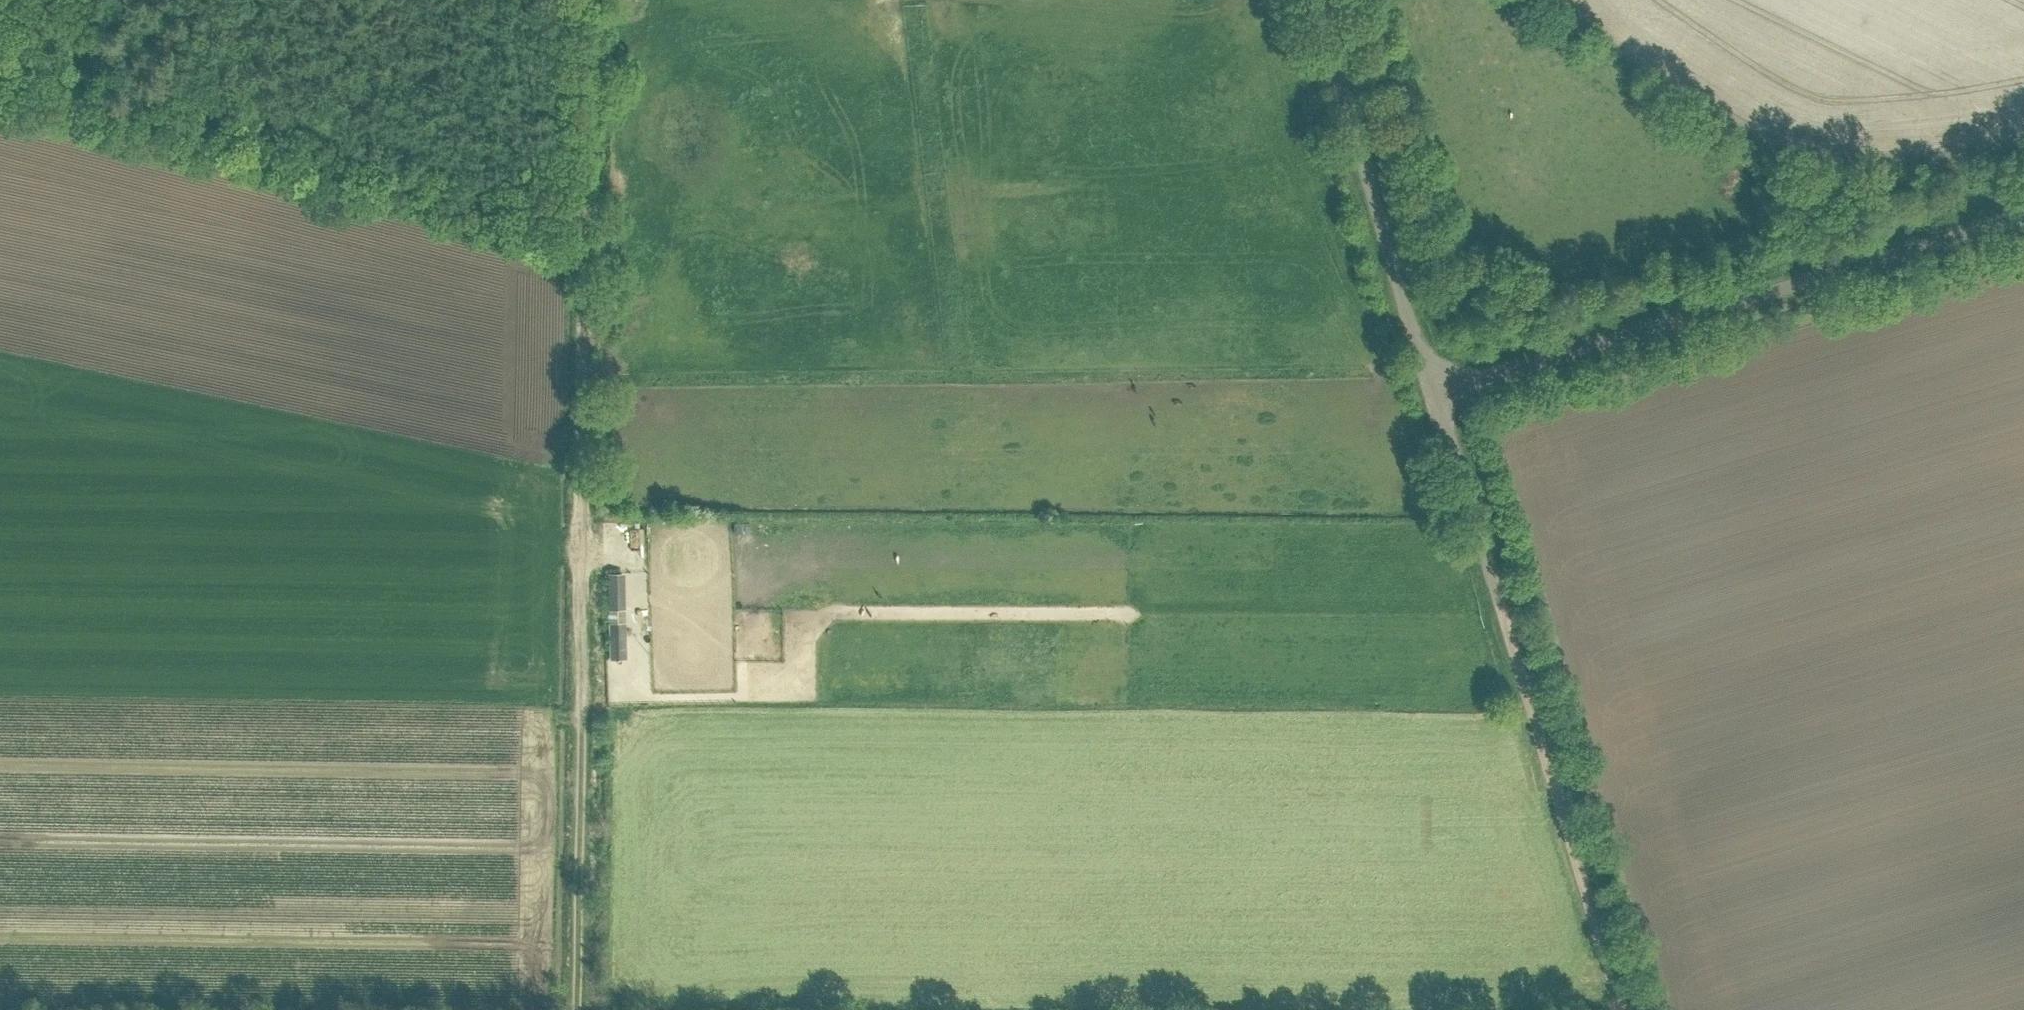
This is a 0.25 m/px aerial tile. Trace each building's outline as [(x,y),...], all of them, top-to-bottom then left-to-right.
[(607,573),(608,609),(624,609),(624,573),(607,573)] [(608,609),(608,622),(625,621),(624,609),(608,609)] [(608,622),(609,659),(626,658),(625,621),(608,622)]
